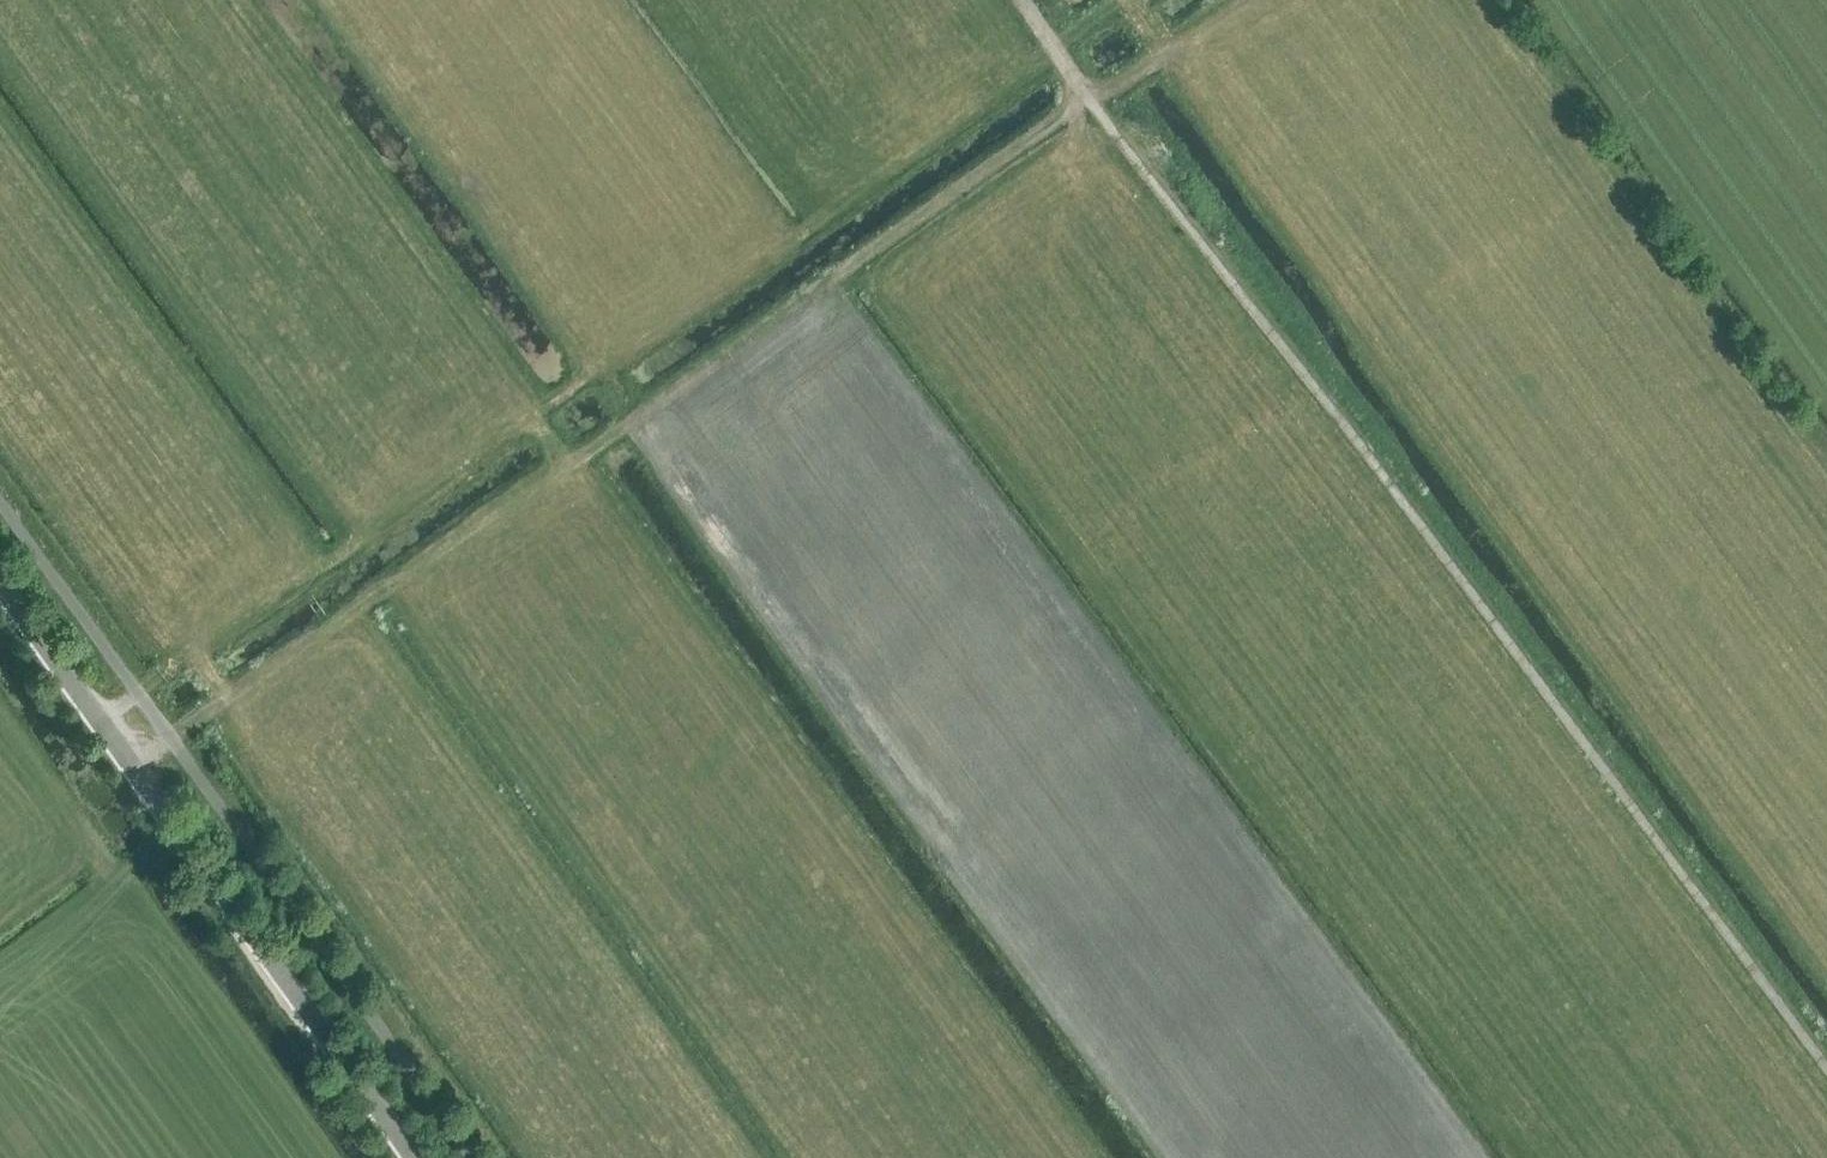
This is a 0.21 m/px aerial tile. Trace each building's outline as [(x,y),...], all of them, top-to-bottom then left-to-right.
[(318,613),(323,609),(319,602),(313,606),(318,613)]
